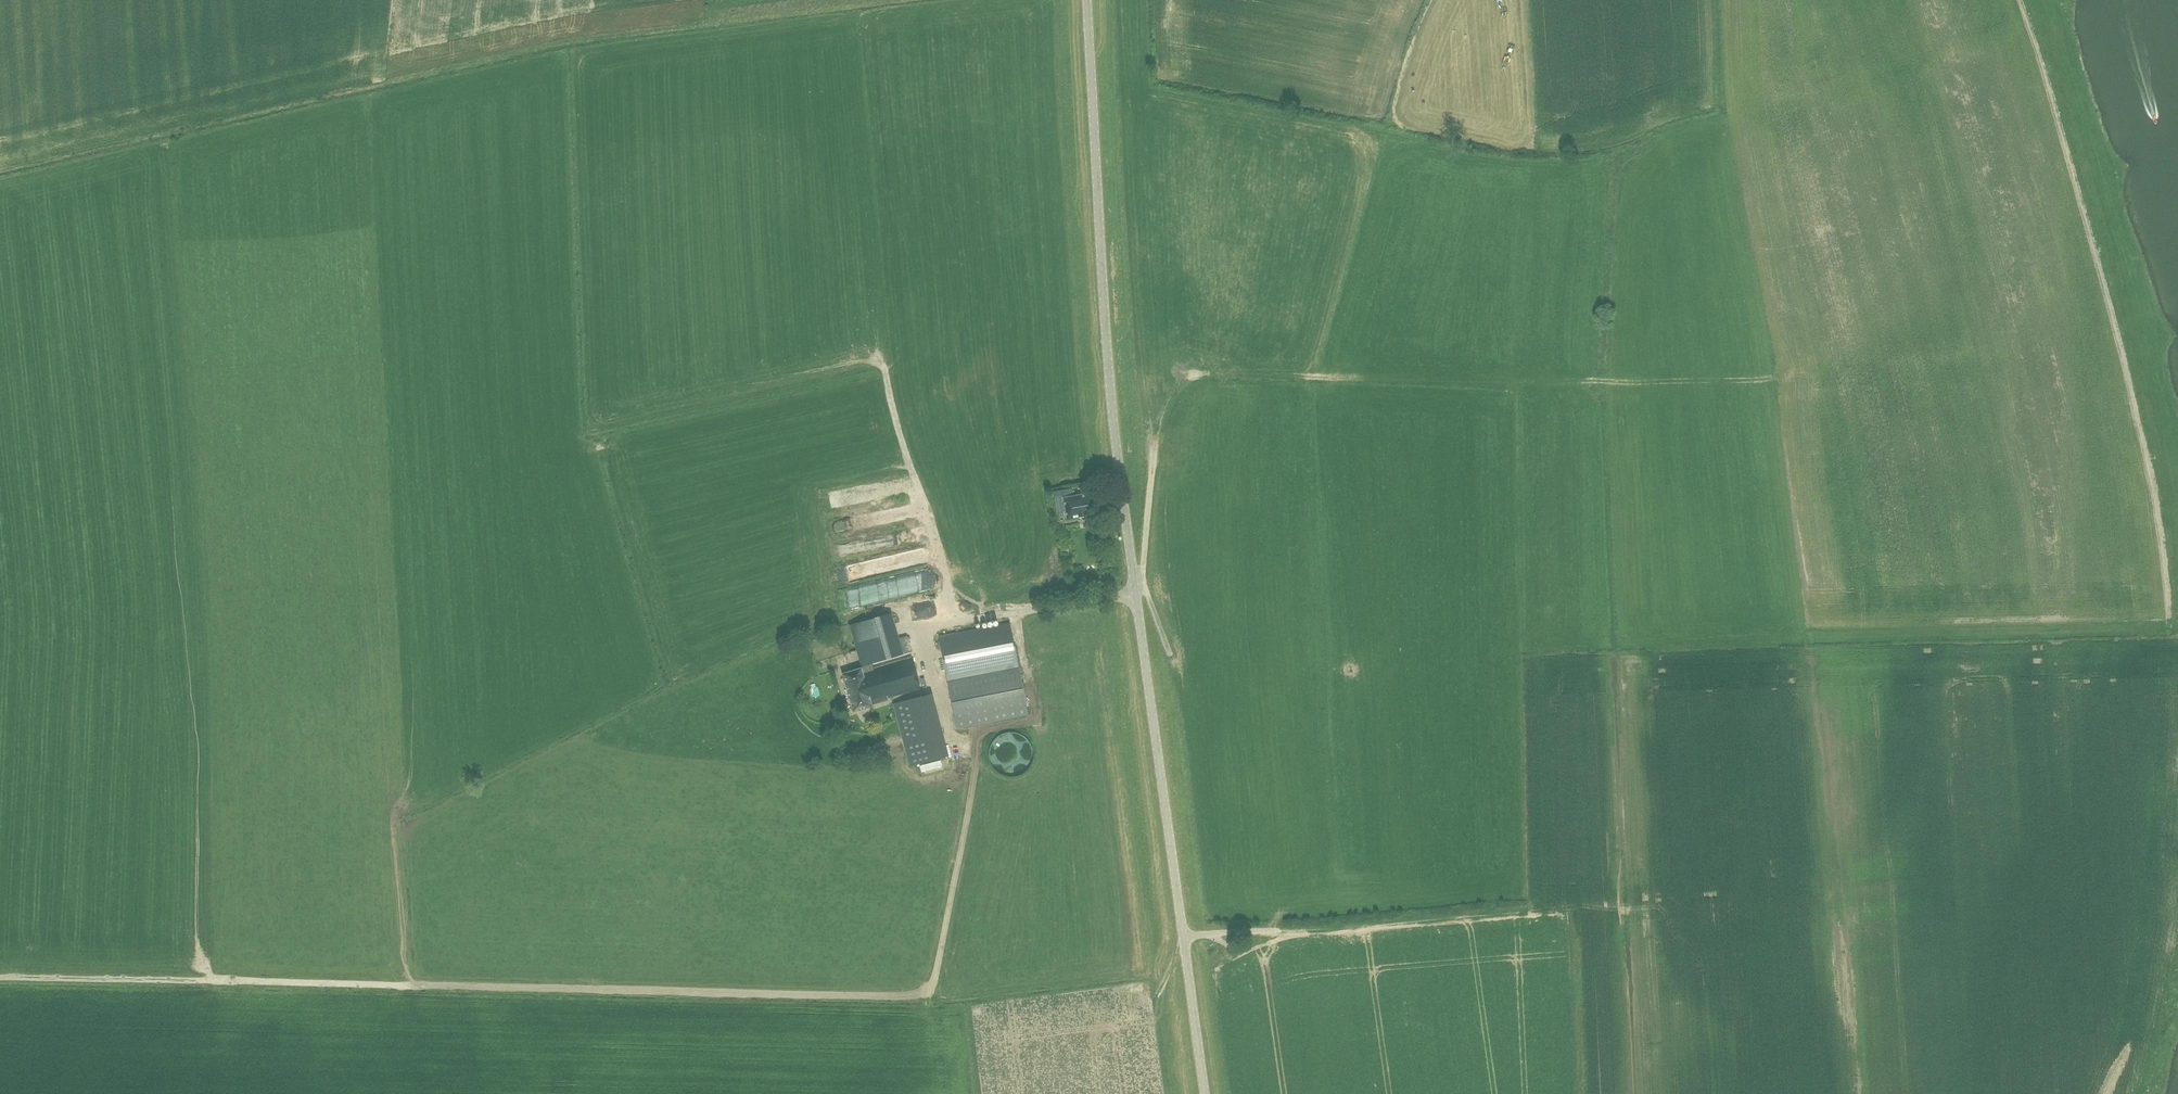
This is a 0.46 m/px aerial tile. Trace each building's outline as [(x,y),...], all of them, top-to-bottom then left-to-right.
[(1095,514),(1091,492),(1090,485),(1080,487),(1081,494),(1073,496),(1071,488),(1051,491),(1053,499),(1062,498),(1066,519),(1095,514)] [(834,540),(838,551),(847,547),(843,537),(834,540)] [(847,600),(887,591),(884,578),(844,587),(847,600)] [(861,668),(842,674),(852,711),(871,706),(870,703),(919,689),(911,657),(890,663),(872,669),(871,664),(888,659),(903,654),(890,611),(849,624),(861,668)] [(938,636),(947,682),(956,728),(1026,715),(1009,623),(938,636)]
